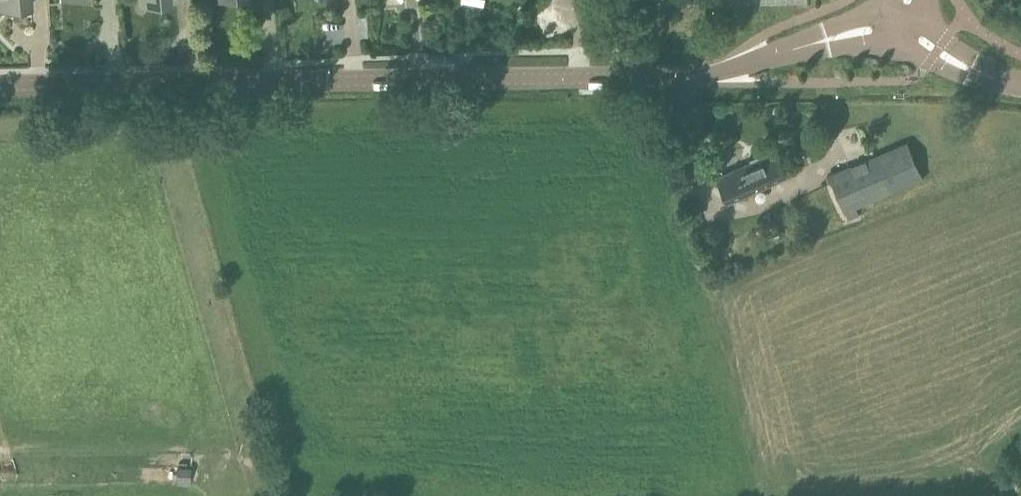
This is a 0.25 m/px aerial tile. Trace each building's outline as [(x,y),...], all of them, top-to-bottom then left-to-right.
[(33,6),(32,0),(0,0),(0,8),(33,6)] [(274,11),(286,9),(284,0),(271,0),(274,11)] [(831,176),(848,212),(924,178),(908,141),(831,176)] [(802,144),(793,148),(796,155),(805,152),(802,144)] [(720,179),(730,202),(786,177),(775,154),(720,179)]
